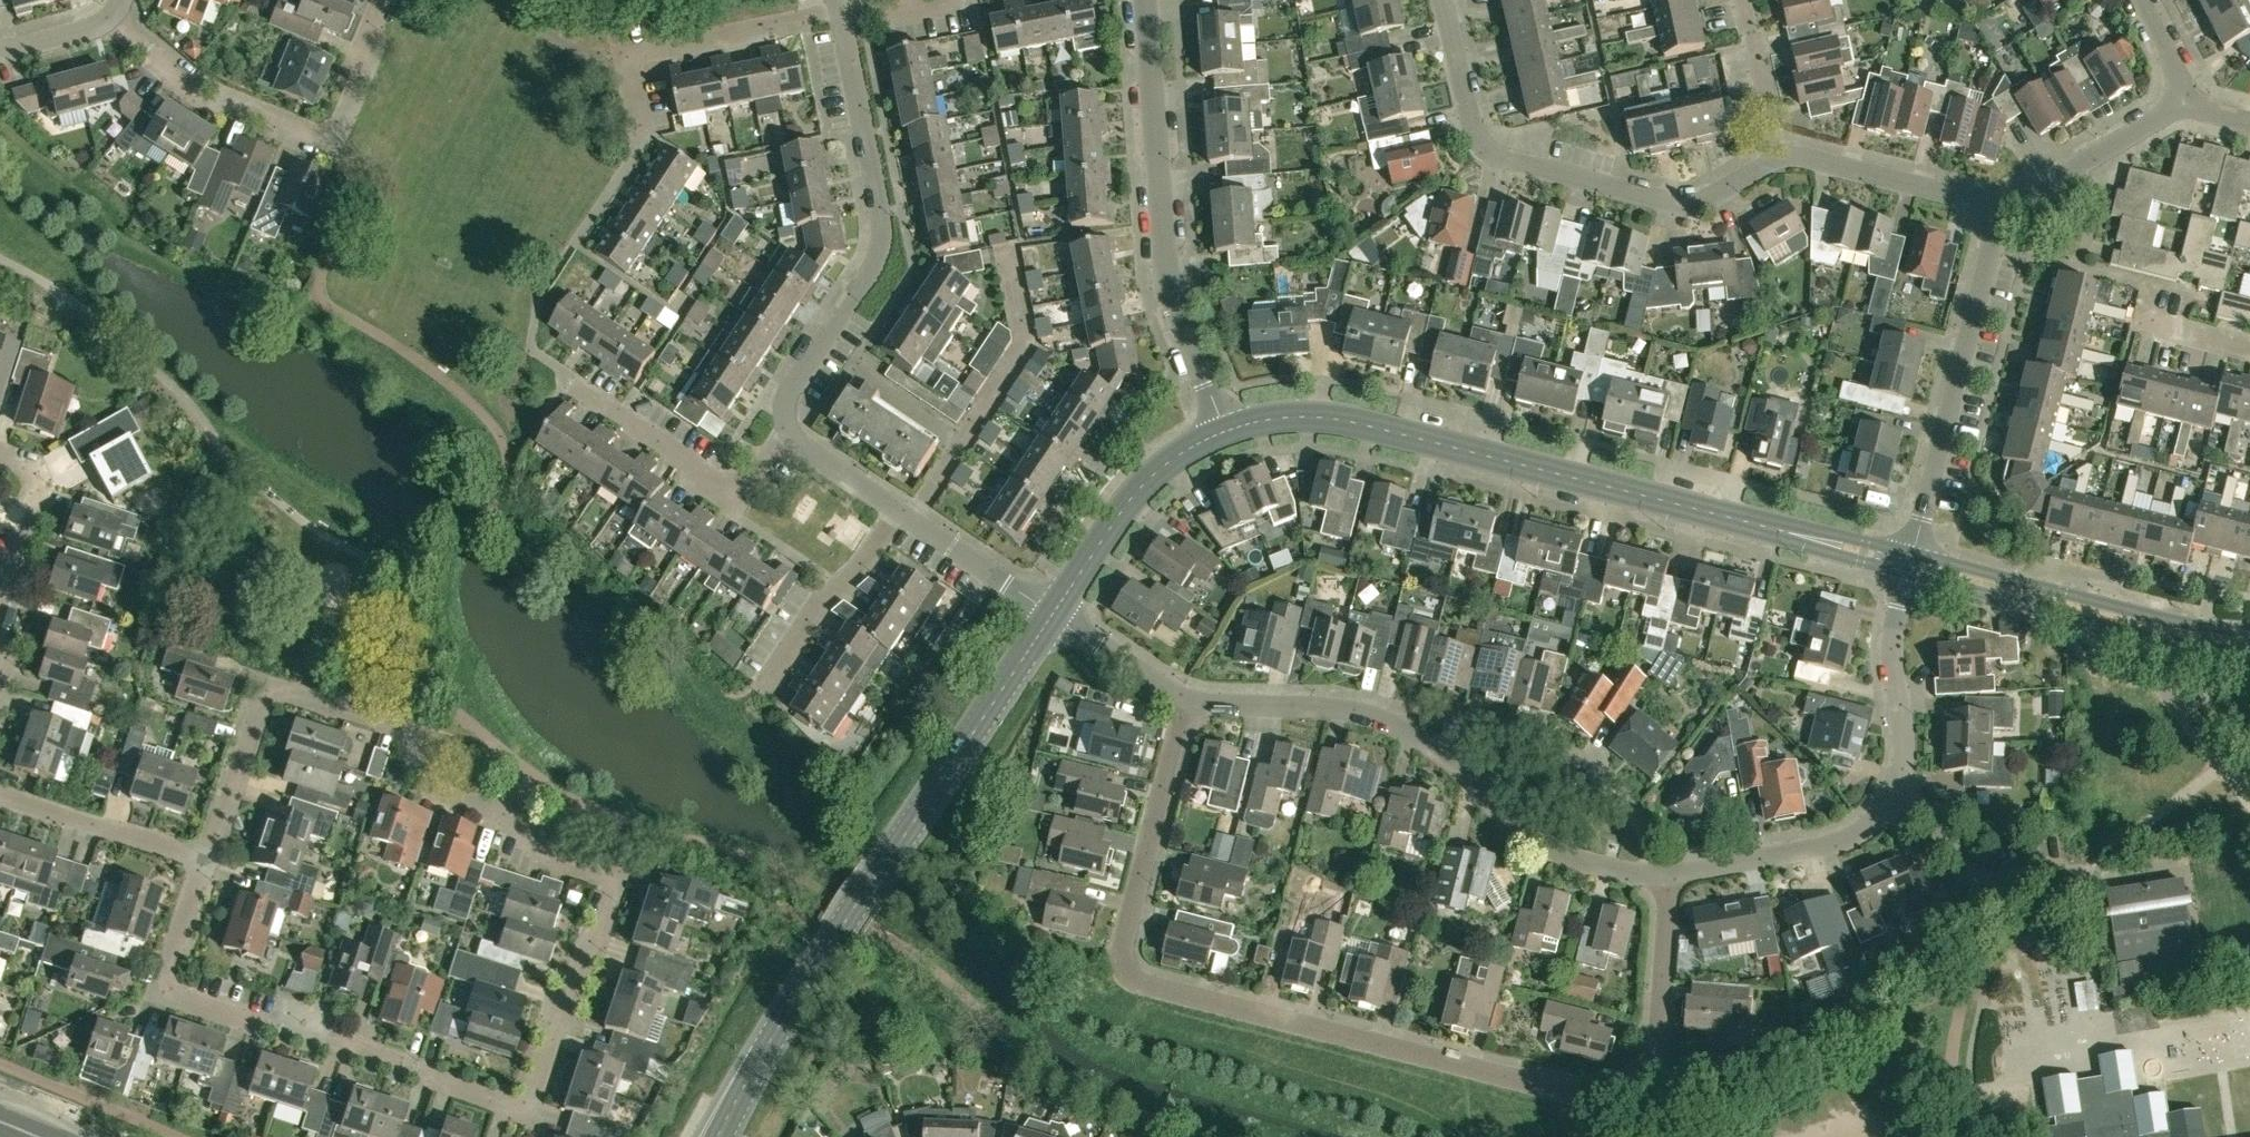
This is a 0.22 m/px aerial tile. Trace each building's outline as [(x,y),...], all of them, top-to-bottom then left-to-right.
[(39,0),(10,0),(14,12),(15,12),(16,17),(32,13),(31,7),(41,5),(39,0)] [(161,7),(200,23),(209,0),(164,0),(161,7)] [(247,0),(238,10),(244,12),(251,4),(247,0)] [(351,10),(327,0),(305,0),(301,10),(280,1),(270,25),(316,44),(322,29),(340,37),(342,32),(345,33),(347,32),(353,18),(352,16),(349,14),(351,10)] [(351,10),(355,0),(327,0),(351,10)] [(1041,10),(1026,13),(1023,0),(1014,2),(1023,50),(1048,45),(1041,10)] [(1073,40),(1065,0),(1056,0),(1057,7),(1041,10),(1048,45),(1073,40)] [(1102,48),(1092,0),(1075,3),(1075,0),(1065,0),(1073,40),(1076,53),(1102,48)] [(1381,49),(1377,34),(1404,28),(1398,0),(1396,0),(1356,9),(1362,37),(1345,41),(1349,56),(1381,49)] [(1396,0),(1354,0),(1356,9),(1396,0)] [(1499,2),(1501,10),(1505,9),(1508,24),(1548,15),(1545,0),(1507,0),(1499,2)] [(1692,0),(1652,0),(1654,9),(1692,0)] [(1704,22),(1702,14),(1698,15),(1694,0),(1692,0),(1654,9),(1658,27),(1653,28),(1655,33),(1704,22)] [(1845,27),(1840,7),(1830,9),(1828,0),(1790,0),(1783,2),(1789,28),(1816,22),(1819,33),(1845,27)] [(1980,14),(1992,8),(1988,0),(1973,0),(1980,14)] [(2023,8),(2036,29),(2043,24),(2066,10),(2060,0),(2036,0),(2023,8)] [(2247,3),(2245,0),(2213,0),(2202,5),(2209,20),(2205,22),(2209,29),(2249,8),(2249,7),(2249,1),(2247,3)] [(998,55),(1023,50),(1014,2),(1005,4),(1007,17),(991,20),(998,55)] [(1202,49),(1242,45),(1241,28),(1254,27),(1252,2),(1226,4),(1227,18),(1199,21),(1202,49)] [(2249,60),(2249,7),(2249,8),(2209,29),(2213,36),(2217,34),(2224,49),(2236,43),(2241,54),(2249,60)] [(1508,41),(1509,49),(1553,39),(1559,38),(1560,43),(1574,40),(1571,29),(1552,33),(1548,15),(1508,24),(1512,40),(1508,41)] [(2043,24),(2036,29),(2035,30),(2040,38),(2042,41),(2052,36),(2057,33),(2054,29),(2049,21),(2043,24)] [(1642,42),(1661,37),(1665,56),(1705,47),(1701,31),(1705,30),(1704,22),(1655,33),(1653,28),(1640,31),(1642,42)] [(1893,26),(1883,23),(1880,35),(1890,37),(1893,26)] [(1585,26),(1571,29),(1574,40),(1587,37),(1585,26)] [(1838,68),(1843,67),(1854,64),(1845,27),(1819,33),(1821,44),(1794,50),(1800,76),(1838,68)] [(1640,31),(1626,34),(1628,45),(1642,42),(1640,31)] [(981,45),(979,36),(965,39),(967,48),(981,45)] [(1934,40),(1929,36),(1925,41),(1931,45),(1934,40)] [(1516,56),(1519,71),(1559,62),(1555,44),(1560,43),(1559,38),(1553,39),(1509,49),(1511,57),(1516,56)] [(2136,57),(2126,39),(2110,49),(2120,66),(2136,57)] [(2110,49),(2098,56),(2092,46),(2082,43),(2067,52),(2085,83),(2095,77),(2109,101),(2133,87),(2120,66),(2110,49)] [(330,60),(292,44),(290,44),(280,69),(282,70),(274,90),(311,105),(330,60)] [(1269,86),(1267,61),(1244,63),(1242,45),(1202,49),(1204,77),(1232,74),(1233,89),(1269,86)] [(770,49),(780,97),(806,92),(799,57),(782,60),(780,47),(770,49)] [(946,57),(927,61),(925,47),(884,55),(886,66),(892,65),(895,79),(948,69),(946,57)] [(755,102),(780,97),(770,49),(761,50),(764,64),(748,67),(755,102)] [(1376,96),(1418,86),(1411,59),(1384,65),(1381,49),(1349,56),(1353,72),(1370,68),(1376,96)] [(2075,88),(2085,83),(2067,52),(2057,58),(2059,62),(2050,68),(2049,72),(2055,82),(2044,88),(2064,122),(2063,122),(2066,127),(2090,112),(2075,88)] [(755,102),(748,67),(732,70),(730,57),(721,58),(730,107),(755,102)] [(1705,57),(1688,61),(1689,66),(1694,65),(1694,66),(1707,63),(1705,57)] [(705,112),(730,107),(721,58),(711,60),(714,73),(698,76),(705,112)] [(1582,76),(1576,77),(1572,59),(1559,62),(1519,71),(1523,87),(1518,88),(1520,96),(1569,85),(1571,90),(1584,87),(1582,76)] [(1689,66),(1683,67),(1686,81),(1697,78),(1694,66),(1694,65),(1689,66)] [(120,88),(113,84),(107,81),(103,66),(75,74),(85,110),(116,102),(122,96),(120,88)] [(705,112),(698,76),(682,80),(680,66),(670,68),(680,117),(705,112)] [(1844,94),(1838,68),(1800,76),(1795,77),(1801,104),(1828,98),(1830,109),(1862,102),(1863,102),(1863,101),(1866,89),(1844,94)] [(935,97),(930,73),(949,69),(948,69),(895,79),(897,94),(892,95),(894,105),(935,97)] [(1582,76),(1584,87),(1598,84),(1595,73),(1582,76)] [(57,118),(85,110),(75,74),(47,81),(51,96),(45,107),(47,117),(51,119),(57,118)] [(1647,75),(1636,78),(1639,91),(1650,89),(1647,75)] [(1904,94),(1887,90),(1890,80),(1869,75),(1866,89),(1863,101),(1874,104),(1867,131),(1894,138),(1895,132),(1904,94)] [(2002,94),(2012,88),(2005,76),(1993,100),(1980,107),(1969,151),(1968,151),(1967,156),(1994,163),(2004,125),(2016,118),(2002,94)] [(987,77),(973,80),(975,89),(989,87),(987,77)] [(1698,144),(1706,142),(1694,93),(1700,92),(1697,78),(1686,81),(1690,100),(1672,104),(1681,143),(1697,140),(1698,144)] [(1970,91),(1961,88),(1959,85),(1945,82),(1944,88),(1945,88),(1939,115),(1949,118),(1943,145),(1968,151),(1969,151),(1980,107),(1979,108),(1967,105),(1970,91)] [(2042,83),(2029,91),(2023,82),(2012,88),(2002,94),(2016,118),(2026,112),(2040,136),(2063,122),(2064,122),(2044,88),(2042,83)] [(1945,88),(1944,88),(1925,83),(1923,94),(1905,89),(1904,94),(1895,132),(1921,139),(1928,112),(1939,115),(1945,88)] [(1565,91),(1571,90),(1569,85),(1520,96),(1522,104),(1526,103),(1530,119),(1570,110),(1565,91)] [(31,86),(11,91),(15,104),(27,114),(38,112),(31,86)] [(1263,114),(1262,103),(1271,102),(1269,86),(1233,89),(1232,89),(1233,105),(1206,107),(1208,135),(1250,132),(1249,115),(1263,114)] [(1370,143),(1396,137),(1400,136),(1397,121),(1424,115),(1418,86),(1376,96),(1380,112),(1366,115),(1363,120),(1369,143),(1370,143)] [(989,87),(975,89),(977,99),(991,96),(989,87)] [(1651,155),(1659,153),(1647,104),(1653,103),(1650,89),(1639,91),(1643,110),(1624,115),(1633,154),(1650,151),(1651,155)] [(1694,93),(1706,142),(1713,141),(1712,136),(1729,133),(1720,93),(1701,97),(1700,92),(1694,93)] [(132,122),(135,118),(146,106),(131,93),(119,106),(121,114),(132,122)] [(1012,96),(998,99),(1000,108),(1014,106),(1012,96)] [(1064,124),(1106,122),(1105,111),(1099,111),(1098,96),(1062,98),(1064,124)] [(940,122),(939,121),(935,97),(894,105),(896,116),(902,115),(904,129),(940,122)] [(1665,147),(1681,143),(1672,104),(1654,108),(1653,103),(1647,104),(1659,153),(1666,151),(1665,147)] [(168,155),(190,119),(166,104),(149,130),(135,118),(132,122),(114,143),(127,154),(140,138),(168,155)] [(1020,125),(1017,111),(1007,113),(1009,127),(1020,125)] [(202,197),(212,174),(215,167),(198,160),(214,134),(190,119),(168,155),(195,172),(187,191),(202,197)] [(915,153),(950,146),(945,120),(939,121),(940,122),(904,129),(906,139),(912,138),(915,153)] [(1066,150),(1102,147),(1101,133),(1107,132),(1106,122),(1064,124),(1066,150)] [(997,127),(983,130),(985,139),(999,137),(997,127)] [(1261,144),(1251,145),(1250,132),(1208,135),(1210,164),(1238,162),(1239,178),(1244,177),(1265,175),(1272,175),(1270,151),(1261,144)] [(999,137),(985,139),(986,149),(1001,146),(999,137)] [(1396,137),(1370,143),(1376,170),(1390,167),(1394,184),(1437,174),(1430,143),(1399,150),(1396,137)] [(212,174),(202,197),(198,206),(222,216),(234,187),(254,195),(270,157),(257,151),(258,149),(240,141),(224,179),(212,174)] [(654,169),(684,189),(698,167),(663,144),(657,154),(662,157),(654,169)] [(788,176),(829,168),(827,158),(822,159),(818,144),(783,151),(788,176)] [(1022,144),(1008,147),(1009,156),(1024,154),(1022,144)] [(2227,157),(2228,157),(2229,151),(2204,144),(2203,151),(2180,145),(2171,180),(2172,180),(2165,205),(2189,211),(2197,180),(2219,186),(2220,186),(2227,157)] [(914,179),(955,171),(950,146),(915,153),(918,168),(912,169),(914,179)] [(1068,175),(1110,172),(1109,162),(1103,162),(1102,147),(1066,150),(1068,175)] [(1024,154),(1009,156),(1011,166),(1026,163),(1024,154)] [(717,155),(707,157),(710,173),(720,171),(717,155)] [(2249,163),(2228,157),(2227,157),(2220,186),(2219,186),(2211,216),(2236,223),(2244,192),(2249,194),(2249,160),(2249,163)] [(739,159),(725,162),(727,172),(741,169),(739,159)] [(288,209),(292,211),(307,218),(325,177),(294,164),(280,198),(266,192),(249,231),(274,241),(281,226),(288,209)] [(793,201),(828,194),(826,180),(831,179),(829,168),(788,176),(793,201)] [(669,210),(684,189),(654,169),(645,182),(640,178),(635,187),(669,210)] [(2172,180),(2171,180),(2130,169),(2124,192),(2118,190),(2111,215),(2122,218),(2123,217),(2147,224),(2147,223),(2153,201),(2165,205),(2172,180)] [(925,203),(960,196),(955,171),(914,179),(916,190),(922,189),(925,203)] [(1070,201),(1106,198),(1105,183),(1111,183),(1110,172),(1068,175),(1070,201)] [(1273,191),(1267,191),(1265,175),(1244,177),(1246,193),(1213,195),(1215,224),(1254,221),(1254,222),(1264,221),(1263,210),(1266,209),(1269,208),(1271,206),(1272,203),(1273,201),(1273,199),(1273,191)] [(1007,177),(993,180),(994,190),(1009,187),(1007,177)] [(655,231),(669,210),(635,187),(629,196),(634,199),(625,211),(655,231)] [(1009,187),(994,190),(996,199),(1010,196),(1009,187)] [(745,189),(731,192),(735,211),(749,208),(745,189)] [(804,225),(839,218),(837,208),(831,209),(828,194),(793,201),(798,227),(804,226),(804,225)] [(1032,194),(1017,197),(1019,207),(1033,204),(1032,194)] [(1408,214),(1404,217),(1421,240),(1424,238),(1429,239),(1428,242),(1461,250),(1473,203),(1440,195),(1439,199),(1432,197),(1429,199),(1426,195),(1406,210),(1408,214)] [(924,229),(965,221),(960,196),(925,203),(928,218),(922,219),(924,229)] [(1106,198),(1070,201),(1072,227),(1114,224),(1113,212),(1107,213),(1106,198)] [(1803,230),(1787,203),(1750,225),(1756,234),(1747,240),(1761,263),(1770,258),(1775,266),(1807,247),(1808,241),(1802,231),(1803,230)] [(1033,204),(1019,207),(1021,216),(1035,213),(1033,204)] [(1524,248),(1533,212),(1506,205),(1499,232),(1483,228),(1472,275),(1490,280),(1496,259),(1502,261),(1511,245),(1524,248)] [(1543,215),(1533,212),(1524,248),(1538,252),(1538,270),(1563,276),(1570,250),(1554,246),(1561,219),(1559,219),(1560,215),(1559,211),(1547,208),(1544,211),(1543,215)] [(1856,254),(1865,218),(1838,210),(1831,237),(1812,233),(1811,261),(1834,266),(1842,250),(1856,254)] [(641,253),(655,231),(625,211),(617,224),(612,220),(606,229),(641,253)] [(2223,292),(2224,292),(2232,258),(2209,252),(2217,222),(2192,215),(2182,256),(2178,275),(2200,281),(2198,287),(2222,293),(2223,293),(2223,292)] [(748,224),(736,216),(730,224),(742,232),(748,224)] [(2158,226),(2147,223),(2147,224),(2123,217),(2122,218),(2116,242),(2123,243),(2121,253),(2114,251),(2111,265),(2177,282),(2178,275),(2182,256),(2152,249),(2158,226)] [(802,260),(821,273),(833,255),(846,252),(839,218),(804,225),(804,226),(809,251),(803,259),(802,260)] [(1865,218),(1856,254),(1869,257),(1869,275),(1895,282),(1901,256),(1886,252),(1893,225),(1865,218)] [(965,221),(924,229),(926,240),(932,238),(935,254),(970,247),(965,221)] [(1255,236),(1254,222),(1254,221),(1215,224),(1217,253),(1250,250),(1251,266),(1279,264),(1278,247),(1264,248),(1263,235),(1255,236)] [(1611,270),(1620,234),(1618,234),(1620,227),(1597,221),(1596,228),(1592,227),(1585,254),(1570,250),(1563,276),(1589,283),(1597,267),(1611,270)] [(705,223),(700,231),(712,239),(717,231),(705,223)] [(2240,223),(2234,247),(2249,252),(2249,225),(2240,223)] [(780,236),(781,240),(796,237),(796,234),(794,227),(787,229),(779,230),(780,236)] [(189,229),(182,245),(198,251),(204,236),(189,229)] [(626,274),(641,253),(606,229),(600,238),(605,241),(597,254),(626,274)] [(700,231),(695,239),(707,247),(712,239),(700,231)] [(1917,231),(1906,274),(1925,279),(1922,290),(1931,293),(1929,298),(1945,301),(1952,272),(1938,268),(1945,238),(1917,231)] [(1007,244),(1005,234),(991,237),(993,247),(1007,244)] [(1650,298),(1653,283),(1656,272),(1641,268),(1647,241),(1620,234),(1611,270),(1624,274),(1624,292),(1650,298)] [(1376,264),(1386,257),(1370,237),(1349,253),(1353,258),(1376,264)] [(1077,273),(1112,266),(1110,252),(1115,251),(1113,239),(1072,248),(1077,273)] [(1704,248),(1708,289),(1726,287),(1728,301),(1762,297),(1755,272),(1736,274),(1733,245),(1704,248)] [(792,252),(791,252),(782,246),(768,268),(777,274),(812,297),(818,288),(813,285),(821,273),(802,260),(803,259),(792,252)] [(1693,291),(1708,289),(1704,248),(1675,251),(1678,281),(1653,283),(1650,298),(1647,310),(1680,306),(1681,310),(1688,309),(1695,303),(1693,291)] [(712,250),(707,258),(719,266),(724,258),(712,250)] [(1471,257),(1454,253),(1447,281),(1465,285),(1471,257)] [(707,258),(702,266),(714,274),(719,266),(707,258)] [(978,306),(964,297),(972,285),(937,262),(930,272),(935,275),(927,287),(964,312),(971,317),(978,306)] [(677,265),(672,273),(684,281),(689,273),(677,265)] [(1082,298),(1123,290),(1121,280),(1115,281),(1112,266),(1077,273),(1082,298)] [(607,270),(599,282),(607,287),(615,275),(607,270)] [(1040,271),(1026,274),(1028,283),(1042,280),(1040,271)] [(672,273),(666,281),(678,289),(684,281),(672,273)] [(806,306),(812,297),(777,274),(763,295),(792,315),(801,303),(806,306)] [(615,275),(607,287),(615,292),(623,280),(615,275)] [(2094,309),(2095,303),(2100,285),(2060,275),(2056,291),(2052,290),(2050,298),(2094,309)] [(1042,280),(1028,283),(1030,292),(1044,290),(1042,280)] [(950,333),(964,312),(927,287),(919,300),(914,296),(908,305),(950,333)] [(792,315),(763,295),(753,289),(739,310),(748,316),(783,340),(789,331),(784,327),(792,315)] [(1087,323),(1122,316),(1119,302),(1125,301),(1123,290),(1082,298),(1087,323)] [(1306,312),(1279,315),(1282,357),(1311,355),(1308,322),(1320,321),(1336,325),(1344,296),(1344,293),(1329,290),(1328,290),(1316,290),(1317,303),(1305,304),(1306,312)] [(2224,292),(2223,292),(2223,293),(2222,293),(2216,317),(2249,326),(2249,299),(2224,292)] [(568,345),(591,311),(570,296),(550,326),(563,335),(559,339),(568,345)] [(1372,364),(1384,320),(1367,316),(1370,302),(1344,296),(1336,325),(1351,329),(1344,357),(1372,364)] [(1252,308),(1253,317),(1244,317),(1236,297),(1221,303),(1233,333),(1251,331),(1253,359),(1282,357),(1279,315),(1277,302),(1256,303),(1252,308)] [(649,298),(641,310),(649,315),(658,303),(649,298)] [(2110,307),(2095,303),(2094,309),(2050,298),(2048,305),(2052,306),(2048,322),(2088,332),(2092,314),(2107,318),(2110,307)] [(698,302),(693,310),(705,318),(710,310),(698,302)] [(658,303),(649,315),(657,321),(665,309),(658,303)] [(954,336),(950,333),(908,305),(902,314),(907,317),(899,330),(940,357),(954,336)] [(2110,307),(2107,318),(2123,322),(2125,311),(2110,307)] [(693,310),(687,318),(699,326),(705,318),(693,310)] [(1851,313),(1840,310),(1837,322),(1844,323),(1845,324),(1849,321),(1851,313)] [(593,355),(613,325),(591,311),(568,345),(577,351),(580,346),(593,355)] [(1423,347),(1430,317),(1404,311),(1400,324),(1384,320),(1372,364),(1400,371),(1408,343),(1423,347)] [(777,348),(783,340),(748,316),(734,337),(724,331),(764,357),(772,345),(777,348)] [(1098,347),(1133,340),(1131,330),(1125,331),(1122,316),(1087,323),(1092,349),(1098,348),(1098,347)] [(1459,386),(1469,345),(1442,338),(1446,321),(1430,317),(1423,347),(1422,349),(1438,353),(1431,379),(1459,386)] [(1879,364),(1917,374),(1924,346),(1897,339),(1901,324),(1874,317),(1870,332),(1886,336),(1879,364)] [(1050,318),(1035,321),(1038,333),(1052,330),(1050,318)] [(2082,355),(2083,350),(2088,332),(2048,322),(2044,338),(2040,337),(2038,344),(2082,355)] [(999,324),(993,332),(1011,344),(1012,341),(1010,332),(999,324)] [(610,374),(634,339),(613,325),(593,355),(605,363),(602,368),(610,374)] [(1592,402),(1595,394),(1603,359),(1610,332),(1591,327),(1584,356),(1575,353),(1569,374),(1555,370),(1545,408),(1574,415),(1578,399),(1592,402)] [(1517,339),(1501,335),(1473,328),(1469,345),(1459,386),(1487,393),(1493,367),(1509,371),(1517,339)] [(1771,329),(1767,343),(1775,345),(1779,331),(1771,329)] [(933,366),(940,357),(899,330),(890,342),(886,339),(879,348),(897,360),(893,366),(910,377),(922,359),(933,366)] [(1052,330),(1038,333),(1039,339),(1053,337),(1052,330)] [(756,370),(764,357),(724,331),(710,352),(712,353),(755,382),(761,373),(756,370)] [(993,332),(988,340),(1006,351),(1011,344),(993,332)] [(7,380),(19,344),(0,338),(0,401),(7,380)] [(634,339),(610,374),(619,380),(622,375),(636,384),(655,354),(634,339)] [(1545,408),(1555,370),(1540,367),(1545,346),(1517,339),(1509,371),(1506,381),(1521,384),(1516,401),(1545,408)] [(1096,382),(1115,395),(1127,377),(1140,374),(1133,340),(1098,347),(1098,348),(1103,372),(1097,381),(1096,382)] [(665,352),(677,360),(682,352),(670,344),(665,352)] [(2098,354),(2083,350),(2082,355),(2038,344),(2036,352),(2041,353),(2037,368),(2036,369),(2067,377),(2076,380),(2080,361),(2096,365),(2098,354)] [(1088,348),(1073,351),(1075,361),(1090,358),(1088,348)] [(21,350),(11,382),(28,387),(16,424),(57,437),(72,390),(44,381),(51,359),(21,350)] [(665,352),(660,360),(672,368),(677,360),(665,352)] [(749,390),(755,382),(712,353),(698,374),(736,400),(744,387),(749,390)] [(2098,354),(2096,365),(2111,369),(2113,358),(2098,354)] [(1632,430),(1642,390),(1623,386),(1628,366),(1603,359),(1595,394),(1610,398),(1604,423),(1606,424),(1605,430),(1624,435),(1626,428),(1632,430)] [(1043,369),(1031,361),(1026,369),(1038,377),(1043,369)] [(1910,402),(1917,374),(1879,364),(1871,391),(1862,389),(1858,404),(1885,411),(1889,396),(1910,402)] [(893,366),(885,376),(903,388),(911,378),(910,377),(893,366)] [(2036,369),(2037,368),(2028,366),(2024,382),(2019,381),(2018,389),(2061,400),(2063,395),(2067,377),(2036,369)] [(2140,418),(2152,369),(2144,367),(2143,372),(2127,367),(2117,407),(2135,411),(2134,417),(2140,418)] [(2164,419),(2174,379),(2159,375),(2160,371),(2152,369),(2140,418),(2134,417),(2131,430),(2141,433),(2146,414),(2164,419)] [(976,370),(971,378),(983,386),(988,378),(976,370)] [(726,425),(733,415),(728,412),(736,400),(698,374),(694,372),(677,399),(682,402),(675,413),(698,429),(709,413),(726,425)] [(1096,382),(1097,381),(1086,373),(1071,396),(1105,419),(1111,410),(1106,407),(1115,395),(1096,382)] [(2237,427),(2249,378),(2242,376),(2240,380),(2224,376),(2220,391),(2221,391),(2215,416),(2233,420),(2231,425),(2237,427)] [(911,378),(903,388),(921,400),(928,390),(911,378)] [(971,378),(961,391),(974,399),(983,386),(971,378)] [(2249,378),(2237,427),(2231,425),(2228,439),(2239,442),(2243,423),(2249,425),(2249,378)] [(2186,430),(2199,381),(2191,379),(2190,383),(2174,379),(2164,419),(2182,423),(2181,428),(2186,430)] [(1018,380),(1013,388),(1025,396),(1030,388),(1018,380)] [(872,406),(873,407),(880,396),(857,381),(830,421),(852,436),(872,406)] [(1642,390),(1632,430),(1637,431),(1636,438),(1655,443),(1657,436),(1659,437),(1665,412),(1681,416),(1688,387),(1664,381),(1660,395),(1642,390)] [(2221,391),(2220,391),(2205,387),(2206,383),(2199,381),(2186,430),(2181,428),(2177,442),(2188,445),(2193,426),(2211,431),(2215,416),(2221,391)] [(1694,386),(1687,417),(1700,420),(1693,446),(1722,453),(1731,413),(1714,409),(1718,392),(1694,386)] [(1013,388),(1008,396),(1020,404),(1025,396),(1013,388)] [(2078,399),(2063,395),(2061,400),(2018,389),(2016,396),(2020,398),(2016,413),(2055,423),(2060,405),(2075,409),(2078,399)] [(928,390),(921,400),(939,412),(946,402),(928,390)] [(1099,428),(1105,419),(1071,396),(1056,417),(1086,437),(1094,425),(1099,428)] [(2078,399),(2075,409),(2090,413),(2093,402),(2078,399)] [(132,406),(137,415),(150,408),(145,400),(132,406)] [(1754,461),(1783,468),(1793,426),(1779,423),(1783,408),(1754,401),(1746,431),(1761,435),(1754,461)] [(946,402),(939,412),(957,424),(964,413),(946,402)] [(560,459),(580,429),(566,420),(574,409),(565,403),(538,444),(560,459)] [(893,420),(873,407),(872,406),(852,436),(873,450),(893,420)] [(2099,420),(2101,410),(2092,408),(2089,417),(2099,420)] [(103,451),(88,460),(111,500),(151,478),(129,438),(140,432),(126,409),(91,429),(103,451)] [(1856,453),(1895,463),(1902,435),(1880,430),(1883,417),(1856,410),(1853,423),(1863,426),(1856,453)] [(2049,447),(2051,441),(2055,423),(2016,413),(2012,429),(2008,428),(2006,435),(2049,447)] [(1078,449),(1086,437),(1056,417),(1042,438),(1077,461),(1083,453),(1078,449)] [(895,464),(914,434),(893,420),(873,450),(895,464)] [(990,422),(985,430),(997,438),(1002,430),(990,422)] [(581,473),(608,432),(601,427),(593,438),(580,429),(560,459),(581,473)] [(985,430),(980,438),(992,446),(997,438),(985,430)] [(2141,433),(2131,430),(2128,440),(2139,442),(2141,433)] [(602,487),(622,457),(608,448),(616,437),(608,432),(581,473),(602,487)] [(914,434),(895,464),(916,478),(936,449),(914,434)] [(2067,445),(2051,441),(2049,447),(2006,435),(2004,443),(2008,444),(2004,461),(2009,462),(2009,461),(2043,470),(2048,452),(2064,456),(2067,445)] [(1071,470),(1077,461),(1042,438),(1028,459),(1058,479),(1066,467),(1071,470)] [(2239,442),(2228,439),(2226,448),(2236,451),(2239,442)] [(2188,445),(2177,442),(2175,451),(2186,454),(2188,445)] [(2064,456),(2068,463),(2082,454),(2083,450),(2067,445),(2064,456)] [(1887,491),(1895,463),(1856,453),(1849,481),(1839,478),(1836,491),(1863,498),(1866,486),(1887,491)] [(623,501),(650,460),(643,455),(635,466),(622,457),(602,487),(623,501)] [(1050,492),(1058,479),(1028,459),(1014,480),(1049,504),(1055,495),(1050,492)] [(644,515),(664,485),(650,476),(658,465),(650,460),(623,501),(643,515),(644,515)] [(2042,477),(2043,470),(2009,461),(2009,462),(2003,482),(2015,501),(2045,483),(2042,477)] [(962,465),(957,472),(969,481),(974,473),(962,465)] [(1323,467),(1312,508),(1327,512),(1321,535),(1350,543),(1359,508),(1344,505),(1351,474),(1323,467)] [(2076,475),(2078,479),(2089,482),(2093,468),(2090,467),(2076,475)] [(1254,518),(1269,512),(1274,526),(1297,517),(1295,503),(1287,482),(1272,488),(1265,470),(1238,481),(1240,485),(1254,518)] [(957,472),(951,480),(963,489),(969,481),(957,472)] [(2125,492),(2136,494),(2140,478),(2129,475),(2125,492)] [(2224,494),(2234,497),(2239,480),(2228,478),(2224,494)] [(2103,503),(2085,499),(2089,482),(2078,479),(2074,496),(2079,497),(2068,541),(2076,543),(2077,538),(2093,542),(2103,503)] [(1043,512),(1049,504),(1014,480),(1000,501),(1030,521),(1038,509),(1043,512)] [(2047,526),(2056,491),(2049,490),(2045,483),(2015,501),(2027,521),(2046,525),(2047,526)] [(658,541),(678,511),(664,502),(672,491),(664,485),(644,515),(643,515),(629,535),(652,550),(658,541)] [(1256,522),(1254,518),(1240,485),(1214,495),(1221,513),(1200,521),(1223,551),(1246,542),(1240,528),(1256,522)] [(2172,503),(2182,506),(2186,490),(2176,487),(2172,503)] [(1412,554),(1419,526),(1421,518),(1401,513),(1405,495),(1378,488),(1368,527),(1384,531),(1380,546),(1412,554)] [(2079,497),(2074,496),(2056,491),(2047,526),(2046,525),(2045,530),(2062,535),(2061,539),(2068,541),(2079,497)] [(2149,515),(2132,511),(2136,494),(2125,492),(2121,508),(2126,509),(2115,553),(2123,555),(2124,550),(2139,554),(2149,515)] [(2248,517),(2230,513),(2234,497),(2224,494),(2220,510),(2225,511),(2214,555),(2221,557),(2223,553),(2238,557),(2248,517)] [(1468,511),(1463,510),(1463,507),(1462,504),(1460,502),(1451,500),(1448,501),(1447,503),(1446,505),(1441,504),(1434,529),(1419,526),(1412,554),(1411,558),(1435,564),(1440,546),(1458,551),(1468,511)] [(1021,534),(1030,521),(1000,501),(985,523),(1020,547),(1026,537),(1021,534)] [(2126,509),(2121,508),(2103,503),(2093,542),(2108,546),(2107,551),(2115,553),(2126,509)] [(2178,522),(2182,506),(2172,503),(2167,520),(2173,521),(2162,565),(2169,567),(2170,562),(2187,566),(2192,545),(2196,527),(2178,522)] [(2225,511),(2220,510),(2201,505),(2196,527),(2192,545),(2207,549),(2206,553),(2214,555),(2225,511)] [(118,561),(125,540),(133,542),(140,518),(106,507),(101,520),(74,511),(67,509),(59,536),(65,538),(65,539),(109,553),(107,557),(118,561)] [(1496,518),(1491,517),(1491,514),(1491,511),(1488,509),(1480,507),(1477,508),(1474,510),(1474,512),(1468,511),(1458,551),(1477,555),(1473,569),(1498,576),(1505,550),(1505,547),(1490,543),(1496,518)] [(679,555),(706,514),(699,509),(691,520),(678,511),(658,541),(679,555)] [(700,569),(720,539),(707,530),(714,519),(706,514),(679,555),(700,569)] [(2173,521),(2167,520),(2149,515),(2139,554),(2155,558),(2154,563),(2162,565),(2173,521)] [(2248,517),(2238,557),(2249,560),(2249,518),(2248,517)] [(1545,572),(1555,533),(1550,532),(1552,525),(1532,520),(1531,527),(1527,526),(1520,553),(1505,550),(1498,576),(1497,580),(1524,587),(1529,568),(1545,572)] [(1583,602),(1591,571),(1576,568),(1583,540),(1578,539),(1580,532),(1561,527),(1559,534),(1555,533),(1545,572),(1561,576),(1556,595),(1583,602)] [(721,583),(749,542),(741,537),(734,548),(720,539),(700,569),(694,578),(715,592),(721,583)] [(1188,541),(1180,552),(1162,540),(1146,564),(1174,583),(1169,590),(1181,598),(1186,590),(1182,587),(1192,572),(1207,582),(1220,562),(1188,541)] [(742,597),(762,568),(749,559),(756,547),(749,542),(721,583),(742,597)] [(1631,594),(1641,555),(1614,548),(1607,576),(1591,571),(1583,602),(1600,606),(1605,587),(1631,594)] [(1669,562),(1666,561),(1667,557),(1649,552),(1648,557),(1641,555),(1631,594),(1647,598),(1643,617),(1653,619),(1646,646),(1663,650),(1670,624),(1677,593),(1662,590),(1669,562)] [(618,568),(624,559),(625,557),(619,553),(612,563),(618,568)] [(58,560),(49,588),(94,603),(99,586),(117,592),(125,567),(90,556),(85,569),(58,560)] [(173,569),(160,565),(156,578),(169,582),(173,569)] [(762,568),(742,597),(764,612),(792,571),(783,565),(776,576),(762,568)] [(935,583),(932,587),(904,568),(894,582),(883,575),(878,583),(930,617),(948,591),(935,583)] [(1718,616),(1728,577),(1700,570),(1693,597),(1677,593),(1670,624),(1697,630),(1702,612),(1718,616)] [(1756,645),(1764,615),(1749,611),(1756,584),(1753,583),(1755,577),(1735,572),(1734,578),(1728,577),(1718,616),(1734,620),(1729,639),(1756,645)] [(916,639),(930,617),(878,583),(873,590),(884,598),(875,611),(905,631),(916,639)] [(1159,583),(1151,596),(1132,583),(1114,610),(1150,635),(1160,620),(1178,632),(1195,607),(1181,598),(1169,590),(1159,583)] [(1310,590),(1300,587),(1297,600),(1307,602),(1310,590)] [(1794,632),(1852,647),(1859,619),(1834,613),(1838,597),(1822,593),(1814,624),(1797,620),(1794,632)] [(1337,665),(1347,629),(1333,625),(1333,607),(1308,601),(1301,627),(1317,631),(1310,658),(1314,659),(1313,663),(1317,665),(1329,668),(1334,669),(1335,664),(1337,665)] [(968,602),(963,609),(973,616),(978,608),(968,602)] [(671,615),(679,621),(686,611),(677,605),(671,615)] [(1249,614),(1236,661),(1271,670),(1279,640),(1292,643),(1301,611),(1278,605),(1274,620),(1249,614)] [(1436,641),(1437,636),(1418,631),(1423,611),(1399,605),(1394,623),(1390,640),(1405,643),(1398,672),(1425,679),(1426,679),(1436,641)] [(43,651),(47,652),(88,665),(88,664),(82,662),(87,647),(101,652),(111,622),(72,609),(66,628),(52,623),(43,651)] [(890,653),(905,631),(875,611),(866,625),(855,617),(849,625),(879,645),(879,646),(890,653)] [(1388,649),(1390,640),(1394,623),(1368,616),(1360,632),(1347,629),(1337,665),(1340,666),(1339,670),(1343,672),(1356,675),(1360,675),(1361,671),(1365,672),(1372,645),(1388,649)] [(876,673),(890,653),(879,646),(879,645),(849,625),(840,638),(829,631),(824,639),(876,673)] [(1936,696),(1961,695),(1982,694),(1981,678),(1986,678),(1985,661),(2001,660),(2001,665),(2019,663),(2018,639),(2009,637),(2001,638),(2001,635),(1969,628),(1967,628),(1968,643),(1939,645),(1941,680),(1935,683),(1936,696)] [(1475,667),(1483,636),(1459,630),(1455,646),(1436,641),(1426,679),(1425,679),(1424,684),(1432,686),(1431,692),(1448,697),(1449,690),(1453,691),(1460,663),(1475,667)] [(1522,663),(1523,663),(1524,658),(1496,651),(1500,635),(1484,631),(1483,636),(1475,667),(1470,687),(1485,691),(1484,693),(1488,694),(1486,699),(1504,704),(1505,699),(1512,700),(1512,701),(1522,663)] [(1845,675),(1852,647),(1794,632),(1791,645),(1808,649),(1804,664),(1799,663),(1795,679),(1826,687),(1830,671),(1845,675)] [(862,694),(876,673),(824,639),(819,646),(830,654),(821,667),(862,694)] [(169,642),(160,669),(184,677),(177,697),(220,711),(231,679),(202,669),(207,654),(169,642)] [(2130,645),(2129,651),(2165,660),(2167,654),(2130,645)] [(1654,666),(1663,652),(1645,648),(1640,656),(1654,666)] [(47,701),(62,706),(86,713),(95,684),(83,681),(88,665),(47,652),(39,678),(53,683),(47,701)] [(1512,701),(1512,700),(1510,706),(1539,713),(1546,685),(1561,689),(1569,658),(1545,652),(1541,668),(1523,663),(1522,663),(1512,701)] [(1663,652),(1654,666),(1649,674),(1670,687),(1688,659),(1663,652)] [(937,670),(925,662),(919,671),(931,679),(937,670)] [(1645,680),(1632,671),(1624,666),(1610,689),(1591,677),(1576,699),(1573,698),(1561,717),(1591,736),(1609,709),(1621,717),(1645,680)] [(848,716),(862,694),(821,667),(812,680),(801,673),(796,681),(848,716)] [(1061,678),(1055,687),(1069,696),(1075,686),(1061,678)] [(833,737),(848,716),(796,681),(791,688),(802,696),(792,710),(833,737)] [(1809,694),(1804,713),(1818,716),(1810,747),(1858,759),(1866,724),(1860,723),(1864,708),(1809,694)] [(1945,742),(1992,743),(1992,729),(2014,730),(2014,699),(1979,699),(1978,714),(1946,713),(1945,742)] [(1132,766),(1140,732),(1109,724),(1113,712),(1083,704),(1078,721),(1085,722),(1078,751),(1091,754),(1091,756),(1132,766)] [(92,715),(86,713),(62,706),(57,723),(32,715),(23,742),(62,755),(77,760),(92,715)] [(1745,749),(1740,721),(1738,710),(1727,712),(1735,757),(1738,757),(1739,757),(1738,750),(1745,749)] [(187,713),(182,729),(211,739),(216,723),(187,713)] [(1640,713),(1613,747),(1652,778),(1677,746),(1660,732),(1661,730),(1640,713)] [(334,766),(334,765),(339,751),(347,754),(351,741),(296,723),(287,751),(293,753),(293,752),(334,766)] [(138,756),(142,744),(145,734),(130,729),(117,768),(129,772),(134,770),(138,756)] [(1688,783),(1670,808),(1704,832),(1723,804),(1722,794),(1711,786),(1720,774),(1737,771),(1731,736),(1718,739),(1705,757),(1708,772),(1702,781),(1688,783)] [(53,782),(62,755),(23,742),(14,769),(53,782)] [(1991,758),(1992,743),(1945,742),(1945,771),(1977,772),(1976,788),(2012,789),(2013,759),(1991,758)] [(1209,744),(1198,787),(1212,791),(1208,807),(1237,814),(1245,784),(1230,780),(1237,752),(1209,744)] [(1800,768),(1795,768),(1794,765),(1770,769),(1766,745),(1738,750),(1745,789),(1761,786),(1768,820),(1803,814),(1798,786),(1803,785),(1806,780),(1804,771),(1800,768)] [(1259,765),(1257,770),(1247,809),(1248,810),(1246,818),(1250,824),(1268,829),(1273,825),(1276,817),(1277,817),(1283,793),(1297,797),(1308,753),(1279,746),(1274,769),(1259,765)] [(156,807),(169,766),(174,754),(156,748),(152,761),(142,758),(136,779),(129,798),(156,807)] [(374,748),(366,776),(380,781),(389,753),(374,748)] [(1322,750),(1316,773),(1306,812),(1336,820),(1342,796),(1371,803),(1380,770),(1365,766),(1367,756),(1338,749),(1337,754),(1322,750)] [(338,766),(334,765),(334,766),(293,752),(293,753),(284,780),(320,791),(316,802),(346,811),(351,795),(331,789),(338,766)] [(1063,763),(1057,790),(1081,796),(1077,813),(1117,823),(1125,793),(1095,785),(1098,772),(1063,763)] [(169,766),(156,807),(184,815),(197,775),(169,766)] [(116,772),(100,767),(91,794),(107,799),(116,772)] [(1390,789),(1384,814),(1376,845),(1406,852),(1410,837),(1437,844),(1446,807),(1433,804),(1435,797),(1406,790),(1405,793),(1390,789)] [(2044,792),(2040,808),(2051,810),(2055,795),(2044,792)] [(368,819),(373,802),(358,798),(353,814),(368,819)] [(328,842),(338,814),(291,799),(286,814),(268,808),(260,835),(292,846),(304,849),(308,836),(328,842)] [(430,815),(415,811),(383,800),(371,838),(389,844),(384,859),(413,868),(430,815)] [(1092,826),(1087,825),(1056,817),(1049,846),(1064,850),(1061,864),(1104,875),(1111,847),(1088,841),(1092,826)] [(427,867),(463,879),(469,860),(465,858),(474,830),(443,820),(427,867)] [(1228,865),(1235,838),(1219,833),(1212,861),(1218,862),(1228,865)] [(304,849),(292,846),(260,835),(251,863),(269,869),(264,883),(265,884),(293,893),(310,898),(320,870),(299,863),(304,849)] [(27,844),(0,836),(0,874),(16,879),(27,844)] [(1228,865),(1248,870),(1255,842),(1236,837),(1235,838),(1228,865)] [(56,914),(64,889),(65,885),(48,879),(56,853),(27,844),(16,879),(12,890),(28,895),(25,904),(56,914)] [(1436,906),(1466,913),(1470,898),(1484,901),(1486,892),(1497,910),(1511,901),(1492,870),(1495,858),(1466,851),(1465,855),(1450,851),(1436,906)] [(1248,870),(1228,865),(1218,862),(1218,863),(1194,857),(1190,871),(1186,870),(1178,899),(1222,910),(1225,896),(1241,900),(1248,870)] [(1875,870),(1891,907),(1903,902),(1910,917),(1937,905),(1924,874),(1909,880),(1901,859),(1875,870)] [(80,894),(82,888),(89,868),(72,863),(65,885),(64,889),(80,894)] [(479,882),(511,892),(502,919),(508,921),(548,934),(548,933),(557,906),(538,900),(543,885),(527,880),(527,879),(484,866),(479,882)] [(1879,912),(1891,907),(1875,870),(1849,882),(1861,908),(1847,914),(1861,945),(1888,933),(1879,912)] [(1034,871),(1026,901),(1050,907),(1045,927),(1088,938),(1097,903),(1060,893),(1064,878),(1034,871)] [(115,905),(153,918),(162,891),(125,879),(126,876),(115,873),(112,884),(120,887),(115,905)] [(661,876),(656,892),(655,891),(652,889),(648,888),(644,889),(642,892),(641,896),(642,900),(645,903),(641,917),(681,930),(685,917),(707,924),(717,895),(661,876)] [(2183,881),(2108,893),(2119,963),(2194,951),(2183,881)] [(85,882),(81,893),(92,897),(95,890),(92,884),(85,882)] [(477,888),(458,882),(448,914),(466,920),(477,888)] [(291,913),(307,919),(314,900),(310,898),(293,893),(265,884),(260,898),(255,901),(240,896),(231,922),(267,934),(278,937),(284,918),(281,911),(288,907),(291,913)] [(1520,910),(1519,916),(1511,946),(1541,954),(1545,938),(1559,942),(1570,899),(1541,892),(1535,914),(1520,910)] [(1795,933),(1785,937),(1794,961),(1823,951),(1831,974),(1839,971),(1859,964),(1861,963),(1849,932),(1836,897),(1821,902),(1788,914),(1795,933)] [(1753,900),(1694,911),(1701,950),(1755,941),(1758,960),(1779,956),(1772,918),(1756,921),(1753,900)] [(144,944),(153,918),(115,905),(105,936),(85,930),(80,945),(93,950),(114,957),(118,944),(129,947),(132,948),(135,947),(137,945),(139,943),(144,944)] [(1584,933),(1576,963),(1605,971),(1609,956),(1624,959),(1635,916),(1606,909),(1599,937),(1584,933)] [(396,911),(391,925),(398,928),(403,913),(396,911)] [(672,956),(681,930),(641,917),(632,944),(663,954),(658,969),(689,979),(694,964),(672,956)] [(1235,941),(1231,940),(1235,926),(1204,918),(1200,933),(1172,926),(1164,955),(1166,956),(1184,960),(1207,966),(1211,952),(1231,957),(1235,956),(1238,953),(1239,949),(1238,945),(1235,941)] [(555,935),(548,933),(548,934),(508,921),(500,947),(481,941),(477,956),(476,957),(498,964),(506,967),(511,952),(546,963),(555,935)] [(1313,992),(1319,969),(1334,973),(1346,929),(1316,921),(1310,945),(1296,942),(1285,985),(1313,992)] [(259,959),(267,934),(231,922),(223,947),(238,952),(241,958),(246,955),(259,959)] [(380,984),(391,950),(396,936),(373,928),(366,952),(343,944),(329,987),(361,997),(366,980),(380,984)] [(13,955),(18,940),(0,934),(0,950),(13,955)] [(93,950),(80,945),(49,935),(39,965),(70,975),(66,988),(104,1000),(108,988),(122,992),(127,977),(89,964),(93,950)] [(1915,955),(1927,949),(1921,938),(1909,944),(1915,955)] [(1380,1009),(1386,986),(1403,991),(1412,955),(1381,947),(1377,962),(1363,959),(1362,959),(1353,957),(1348,959),(1343,979),(1346,983),(1356,986),(1352,1002),(1380,1009)] [(325,952),(311,948),(301,956),(304,969),(318,974),(325,952)] [(476,957),(477,956),(454,949),(445,976),(475,986),(467,1013),(513,1028),(513,1027),(522,1000),(490,990),(498,964),(476,957)] [(425,971),(409,965),(410,961),(408,955),(391,950),(380,984),(392,988),(381,1020),(411,1029),(418,1009),(431,1013),(441,983),(427,978),(428,976),(425,971)] [(1166,956),(1163,966),(1181,971),(1184,960),(1166,956)] [(2139,960),(2117,963),(2121,986),(2142,982),(2139,960)] [(1473,1033),(1474,1031),(1489,1035),(1505,970),(1476,962),(1469,986),(1455,983),(1444,1026),(1473,1033)] [(684,995),(689,979),(658,969),(653,984),(622,974),(613,1001),(653,1014),(662,988),(684,995)] [(285,987),(296,991),(301,976),(292,973),(285,987)] [(1572,976),(1568,994),(1596,1001),(1600,983),(1572,976)] [(1688,1000),(1686,1029),(1730,1033),(1732,1012),(1748,1014),(1750,986),(1718,984),(1717,1002),(1688,1000)] [(2144,984),(2113,989),(2115,1002),(2146,997),(2144,984)] [(630,1054),(649,1060),(662,1064),(667,1048),(645,1041),(653,1014),(613,1001),(604,1029),(635,1039),(630,1054)] [(695,1029),(707,1008),(689,1002),(682,1024),(695,1029)] [(1562,1055),(1563,1052),(1605,1062),(1612,1034),(1584,1027),(1588,1012),(1549,1002),(1541,1031),(1548,1033),(1546,1041),(1553,1052),(1562,1055)] [(513,1028),(467,1013),(439,1003),(429,1033),(447,1039),(452,1023),(469,1029),(464,1042),(511,1057),(520,1029),(513,1027),(513,1028)] [(27,1011),(20,1033),(34,1037),(41,1015),(27,1011)] [(183,1071),(196,1030),(169,1021),(156,1062),(183,1071)] [(129,1078),(134,1063),(119,1058),(127,1032),(98,1022),(86,1057),(102,1063),(95,1086),(123,1097),(129,1078)] [(223,1108),(233,1077),(213,1070),(223,1039),(196,1030),(183,1071),(200,1076),(197,1083),(212,1088),(207,1103),(223,1108)] [(155,1051),(139,1046),(134,1063),(129,1078),(145,1083),(155,1051)] [(649,1060),(630,1054),(618,1050),(613,1065),(582,1055),(573,1082),(613,1095),(618,1080),(632,1084),(635,1073),(644,1075),(649,1060)] [(2201,1110),(2169,1115),(2165,1094),(2133,1099),(2132,1091),(2138,1090),(2132,1053),(2099,1058),(2102,1078),(2077,1082),(2076,1076),(2042,1082),(2048,1119),(2055,1118),(2056,1127),(2046,1129),(2047,1136),(2205,1136),(2201,1110)] [(275,1104),(288,1065),(261,1056),(253,1081),(233,1074),(233,1077),(223,1108),(221,1113),(236,1118),(244,1094),(275,1104)] [(307,1098),(314,1076),(317,1068),(299,1062),(297,1067),(288,1065),(275,1104),(306,1114),(301,1129),(308,1132),(317,1134),(325,1109),(327,1105),(307,1098)] [(889,1063),(881,1066),(880,1066),(883,1075),(892,1072),(889,1065),(889,1063)] [(0,1077),(0,1085),(28,1096),(31,1088),(0,1077)] [(613,1095),(573,1082),(564,1109),(596,1120),(592,1135),(598,1136),(624,1136),(627,1129),(605,1122),(613,1095)] [(370,1096),(372,1090),(356,1085),(354,1091),(353,1090),(345,1115),(325,1109),(317,1134),(316,1136),(368,1136),(380,1099),(370,1096)] [(399,1133),(407,1108),(380,1099),(368,1136),(412,1136),(399,1133)] [(953,1110),(953,1115),(932,1114),(931,1108),(904,1113),(909,1136),(952,1136),(953,1110)] [(975,1120),(975,1111),(953,1110),(952,1136),(994,1136),(997,1123),(975,1120)] [(1050,1125),(1030,1119),(1024,1127),(1005,1125),(1003,1136),(1047,1136),(1050,1125)] [(475,1130),(446,1120),(440,1136),(473,1136),(475,1130)] [(889,1120),(864,1131),(866,1136),(865,1136),(896,1136),(889,1120)] [(1060,1125),(1051,1122),(1050,1125),(1047,1136),(1066,1136),(1060,1125)]
